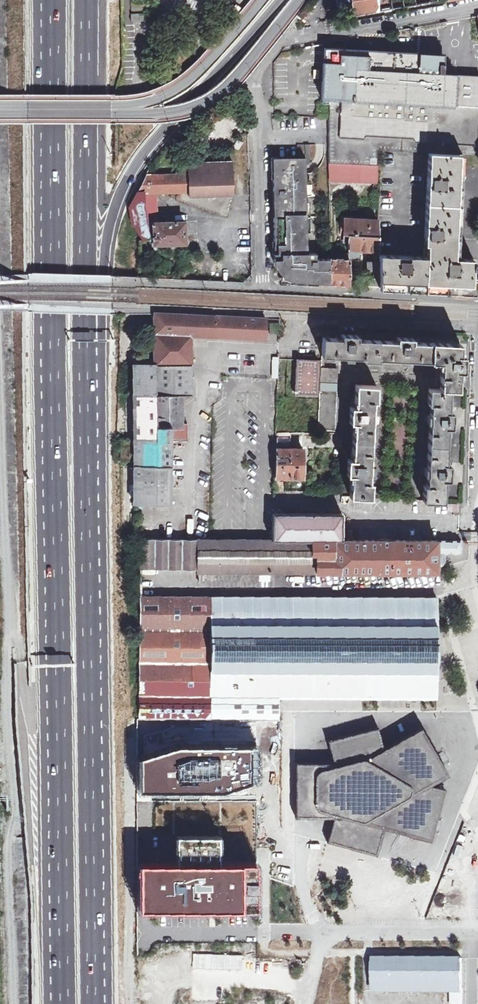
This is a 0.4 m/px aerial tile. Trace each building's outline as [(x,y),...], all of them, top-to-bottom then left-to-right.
[(438,1),(438,0),(352,0),(355,15),(403,7),(438,1)] [(133,11),(144,10),(144,6),(154,6),(154,2),(133,3),(133,11)] [(131,21),(143,21),(143,12),(131,13),(131,21)] [(477,155),(477,75),(443,73),(443,59),(324,53),(322,97),(331,98),(330,118),(329,162),(377,164),(377,149),(429,152),(459,154),(477,155)] [(319,252),(318,168),(314,171),(311,173),(307,172),(307,164),(309,164),(313,161),(315,157),(316,152),(316,144),(298,144),(298,158),(273,159),(275,260),(276,264),(278,267),(280,270),(284,273),(290,276),(306,277),(306,273),(318,274),(318,282),(330,283),(330,258),(316,258),(316,252),(319,252)] [(454,258),(459,154),(429,152),(425,237),(428,238),(427,256),(388,254),(388,249),(381,249),(381,253),(380,253),(380,261),(380,286),(400,287),(426,288),(449,289),(471,290),(472,269),(475,269),(475,263),(473,263),(473,259),(454,258)] [(134,223),(143,239),(149,237),(155,236),(155,243),(186,243),(186,221),(160,222),(157,192),(189,191),(189,196),(234,195),(233,162),(182,163),(182,173),(146,175),(129,207),(134,223)] [(377,181),(377,164),(329,162),(329,179),(377,181)] [(378,220),(345,219),(345,234),(349,234),(379,235),(378,220)] [(379,235),(349,234),(349,248),(349,253),(349,255),(359,256),(359,250),(372,250),(372,261),(380,261),(380,253),(380,249),(379,235)] [(131,267),(138,268),(139,250),(131,250),(131,267)] [(337,258),(330,258),(330,283),(350,284),(350,258),(349,255),(349,253),(337,252),(337,258)] [(380,286),(380,261),(372,261),(368,261),(368,286),(380,286)] [(191,334),(265,338),(266,318),(154,313),(154,364),(134,363),(133,503),(170,503),(170,439),(170,424),(180,424),(180,420),(180,407),(180,392),(191,392),(191,334)] [(423,500),(443,502),(445,479),(447,479),(447,480),(449,480),(449,479),(448,479),(445,469),(445,464),(450,465),(450,464),(445,463),(447,427),(451,428),(451,427),(447,426),(447,424),(448,421),(452,413),(452,411),(451,411),(451,412),(448,412),(448,408),(449,389),(458,390),(458,378),(458,372),(459,372),(459,371),(459,370),(462,370),(462,371),(463,371),(463,370),(459,361),(459,355),(460,355),(459,354),(459,346),(460,346),(460,343),(457,343),(457,344),(455,344),(455,343),(444,343),(444,344),(434,343),(434,342),(431,342),(431,343),(428,343),(418,343),(418,342),(417,342),(417,343),(412,343),(412,342),(411,342),(411,339),(412,339),(412,338),(402,341),(396,341),(376,340),(357,339),(351,339),(342,335),(342,334),(341,334),(341,335),(342,335),(342,338),(330,338),(330,336),(330,338),(322,337),(317,432),(325,432),(325,430),(334,430),(337,369),(324,368),(325,356),(344,356),(344,359),(351,359),(352,357),(362,357),(362,360),(378,361),(378,358),(400,359),(400,362),(407,362),(407,360),(430,361),(430,362),(438,362),(438,367),(441,367),(440,378),(440,389),(428,388),(428,404),(430,404),(430,415),(427,415),(427,419),(427,422),(429,422),(427,467),(424,467),(424,474),(426,474),(426,485),(423,485),(423,500)] [(295,394),(317,395),(319,360),(313,360),(313,355),(308,355),(304,360),(297,359),(295,394)] [(349,495),(370,496),(371,482),(369,482),(369,475),(370,475),(374,464),(370,464),(372,419),(376,419),(373,408),(373,401),(376,401),(377,386),(355,384),(354,405),(350,404),(349,421),(353,422),(351,457),(347,456),(346,473),(351,473),(349,495)] [(170,424),(170,439),(186,439),(186,420),(180,420),(180,424),(170,424)] [(289,432),(275,432),(275,446),(290,447),(291,436),(289,436),(289,432)] [(280,475),(303,476),(304,466),(306,466),(306,457),(303,457),(304,447),(290,447),(275,446),(274,475),(280,475)] [(316,572),(437,572),(437,553),(461,553),(461,540),(428,540),(341,539),(341,512),(273,511),(272,539),(312,539),(313,551),(316,551),(316,572)] [(274,572),(316,572),(316,551),(313,551),(312,539),(272,539),(210,539),(206,538),(191,538),(138,538),(138,567),(198,568),(198,572),(199,572),(274,572)] [(274,572),(199,572),(199,582),(205,582),(205,585),(274,585),(274,572)] [(138,719),(211,720),(212,598),(139,598),(138,719)] [(279,700),(436,701),(436,689),(437,599),(212,598),(211,720),(279,721),(279,700)] [(430,781),(444,773),(432,752),(420,730),(412,734),(412,733),(410,734),(409,734),(383,749),(378,732),(377,728),(329,741),(334,763),(315,763),(315,817),(334,817),(328,840),(376,854),(383,827),(395,830),(399,832),(400,829),(428,837),(435,814),(441,790),(428,787),(428,785),(430,781)] [(255,742),(141,742),(142,800),(255,800),(255,742)] [(315,817),(315,763),(296,762),(296,816),(315,817)] [(143,909),(257,908),(257,861),(218,862),(218,835),(178,835),(178,859),(178,862),(143,862),(137,862),(137,909),(143,909)] [(452,1003),(461,1003),(461,994),(460,994),(460,990),(464,990),(464,958),(373,958),(373,989),(454,990),(454,994),(452,994),(452,1003)]
